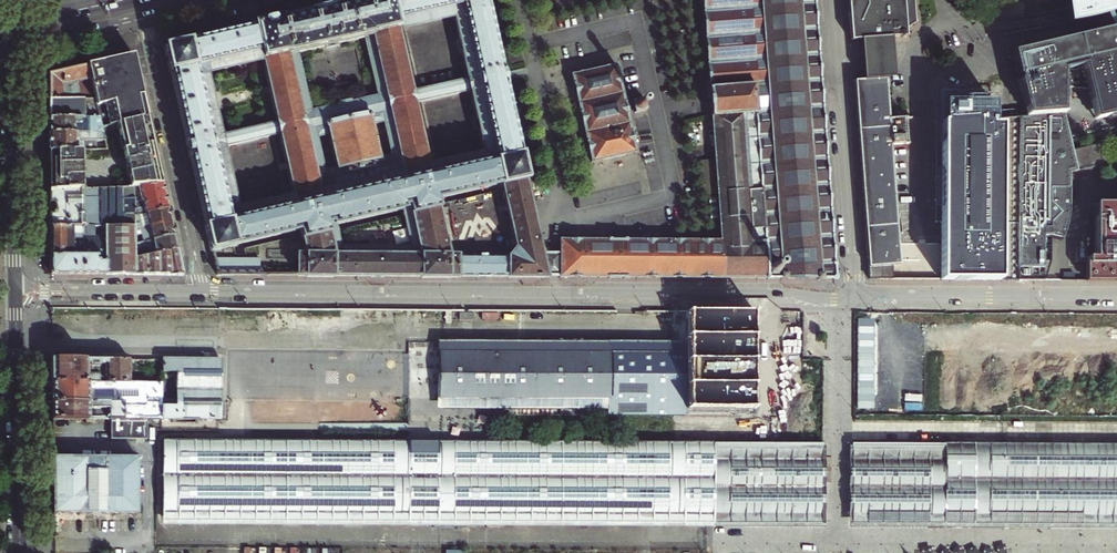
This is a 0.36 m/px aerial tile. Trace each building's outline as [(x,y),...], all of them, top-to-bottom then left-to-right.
[(327,10),(323,11),(319,12),(318,10),(317,11),(317,10),(315,10),(315,11),(314,11),(313,11),(309,12),(310,14),(281,21),(281,18),(254,24),(255,27),(191,41),(190,41),(190,39),(163,45),(169,72),(171,72),(186,139),(185,139),(189,158),(191,158),(206,227),(232,221),(296,207),(323,201),(331,199),(397,184),(405,182),(432,176),(494,162),(520,156),(496,43),(487,0),(364,0),(364,1),(336,8),(335,6),(332,7),(330,8),(330,7),(328,7),(328,8),(326,9),(327,10)] [(703,16),(705,44),(707,72),(709,101),(711,129),(713,159),(699,160),(702,195),(716,194),(719,239),(558,238),(558,251),(557,276),(557,277),(605,277),(605,278),(609,278),(609,277),(620,277),(620,279),(624,279),(624,278),(626,278),(626,277),(638,278),(641,278),(647,278),(651,278),(656,278),(659,278),(666,278),(666,279),(669,279),(669,278),(676,278),(676,279),(680,279),(680,278),(685,278),(685,279),(688,279),(688,278),(694,278),(694,279),(698,279),(698,278),(703,278),(704,278),(704,279),(706,279),(706,278),(713,278),(713,279),(716,279),(716,278),(723,278),(723,279),(726,279),(726,278),(733,278),(733,279),(735,279),(735,278),(742,278),(742,279),(744,279),(744,278),(751,278),(751,279),(753,279),(753,278),(764,278),(764,279),(767,279),(767,278),(778,278),(778,280),(782,280),(782,278),(791,278),(791,279),(795,279),(795,278),(803,279),(806,279),(815,279),(815,280),(820,280),(820,279),(833,279),(833,280),(836,280),(836,276),(835,276),(834,267),(835,267),(835,263),(834,263),(832,236),(833,236),(832,233),(830,208),(831,208),(830,205),(828,180),(828,176),(827,176),(825,151),(826,151),(826,148),(825,148),(823,123),(824,123),(824,120),(823,120),(821,95),(822,95),(822,92),(821,92),(819,67),(820,67),(820,63),(819,63),(817,39),(818,39),(817,36),(815,10),(816,10),(815,7),(814,8),(814,0),(702,0),(703,16)] [(892,37),(905,36),(905,29),(911,25),(916,21),(914,0),(847,0),(850,40),(861,39),(875,38),(892,37)] [(1107,14),(1111,13),(1116,11),(1116,6),(1114,0),(1082,0),(1075,2),(1065,4),(1067,23),(1080,21),(1089,19),(1103,15),(1107,14)] [(1107,14),(1103,15),(1108,29),(1114,28),(1107,14)] [(1024,117),(1061,114),(1065,87),(1086,90),(1091,119),(1116,114),(1116,27),(1114,28),(1108,29),(1010,55),(1014,78),(1016,77),(1024,117)] [(895,75),(892,37),(875,38),(861,39),(862,44),(863,57),(864,69),(864,78),(885,76),(895,75)] [(87,65),(95,99),(99,118),(101,128),(117,124),(148,116),(134,54),(120,57),(109,60),(87,65)] [(48,84),(48,100),(95,99),(87,65),(55,72),(48,74),(48,84)] [(622,93),(616,66),(571,76),(577,103),(584,133),(591,163),(601,161),(602,162),(625,157),(625,156),(635,153),(629,123),(622,93)] [(889,119),(885,76),(864,78),(853,78),(869,280),(895,279),(894,264),(901,264),(899,243),(890,144),(910,142),(908,119),(912,118),(912,117),(908,118),(900,118),(889,119)] [(961,280),(1011,281),(1020,117),(1016,109),(1001,110),(1000,96),(950,96),(950,115),(941,116),(941,229),(941,244),(940,280),(961,280)] [(648,97),(636,99),(639,112),(651,109),(648,97)] [(48,107),(49,119),(84,118),(88,118),(99,118),(95,99),(48,100),(48,107)] [(1020,117),(1011,281),(1043,281),(1043,261),(1049,261),(1049,236),(1054,236),(1062,238),(1069,222),(1070,204),(1069,188),(1069,175),(1103,167),(1098,146),(1072,152),(1064,114),(1061,114),(1024,117),(1020,117)] [(148,116),(117,124),(131,188),(136,187),(141,187),(163,184),(148,116)] [(49,124),(49,133),(102,133),(101,128),(99,118),(88,118),(88,124),(84,124),(84,118),(49,119),(49,124)] [(102,133),(49,133),(49,141),(49,151),(76,150),(77,139),(81,139),(83,142),(98,141),(98,150),(106,150),(102,133)] [(76,150),(49,151),(49,167),(49,191),(82,190),(81,150),(76,150)] [(331,199),(323,201),(296,207),(232,221),(206,227),(209,238),(208,238),(211,251),(213,251),(237,246),(303,231),(304,239),(308,252),(305,252),(296,252),(296,276),(305,276),(305,277),(329,277),(332,277),(332,276),(419,276),(419,277),(443,277),(446,277),(446,276),(457,276),(506,276),(506,277),(546,277),(546,276),(540,251),(526,181),(520,156),(494,162),(432,176),(405,182),(397,184),(331,199)] [(137,216),(168,208),(166,196),(163,184),(141,187),(144,200),(137,202),(137,216)] [(82,190),(49,191),(50,206),(50,220),(50,227),(106,226),(137,225),(137,216),(137,202),(136,187),(131,188),(115,190),(82,190)] [(1086,281),(1116,281),(1116,206),(1093,206),(1093,259),(1086,259),(1086,281)] [(168,208),(137,216),(137,225),(137,245),(175,235),(173,229),(170,216),(168,208)] [(144,256),(137,257),(137,248),(137,245),(137,225),(106,226),(106,256),(106,262),(107,275),(142,275),(184,275),(178,249),(144,256)] [(50,255),(98,256),(106,256),(106,226),(50,227),(50,238),(50,255)] [(175,235),(137,245),(137,248),(143,247),(144,256),(178,249),(176,242),(175,235)] [(558,251),(540,251),(546,276),(553,276),(557,276),(558,251)] [(98,256),(50,255),(50,264),(50,275),(95,275),(107,275),(106,262),(98,262),(98,256)] [(686,312),(686,342),(686,416),(753,416),(752,313),(686,312)] [(607,341),(439,341),(438,379),(439,401),(439,415),(550,415),(606,416),(686,416),(686,342),(607,341)] [(86,360),(52,359),(53,369),(53,393),(53,412),(53,419),(86,419),(95,419),(95,415),(109,416),(109,419),(113,419),(113,438),(150,439),(150,419),(221,420),(221,361),(163,361),(163,374),(178,374),(177,399),(163,399),(163,383),(136,383),(137,360),(86,360)] [(831,467),(831,459),(822,459),(822,445),(714,444),(496,443),(439,443),(417,443),(221,442),(164,442),(164,477),(164,512),(714,515),(822,515),(822,511),(822,508),(822,503),(822,487),(822,485),(831,485),(831,474),(831,467)] [(851,445),(851,480),(851,515),(1116,516),(1116,446),(851,445)] [(138,458),(54,457),(55,513),(138,514),(138,458)] [(714,515),(164,512),(164,527),(550,528),(706,529),(822,529),(822,521),(822,515),(714,515)] [(851,515),(851,529),(992,530),(1116,530),(1116,516),(851,515)]
